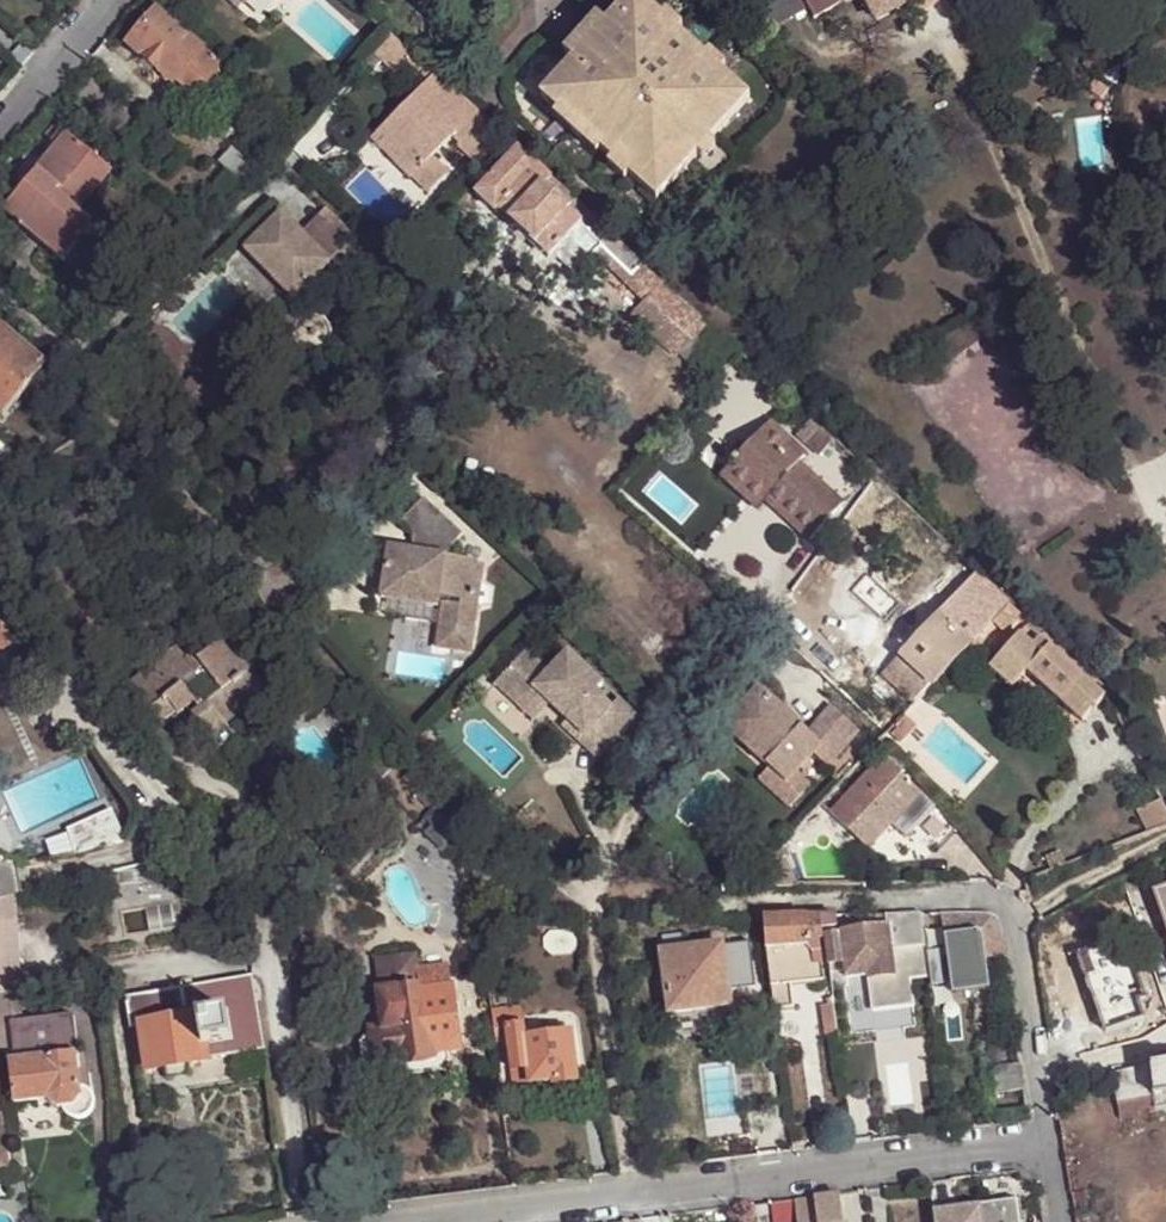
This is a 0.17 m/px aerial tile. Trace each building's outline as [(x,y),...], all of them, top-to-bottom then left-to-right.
[(331,10),(340,0),(320,0),(331,10)] [(721,78),(712,88),(657,32),(666,23),(643,0),(633,0),(608,24),(572,60),(538,94),(556,112),(560,107),(599,147),(595,151),(607,163),(615,154),(630,170),(621,178),(649,205),(692,163),(706,149),(748,106),(721,78)] [(767,38),(806,13),(798,0),(780,0),(752,19),(767,38)] [(853,0),(798,0),(806,13),(813,23),(853,0)] [(876,25),(903,9),(898,2),(902,0),(862,0),(876,25)] [(153,13),(125,45),(169,85),(171,82),(186,96),(197,84),(203,89),(218,71),(153,13)] [(565,53),(572,60),(608,24),(601,17),(565,53)] [(712,88),(721,78),(725,74),(670,19),(666,23),(657,32),(712,88)] [(429,77),(386,39),(371,57),(382,67),(391,58),(421,85),(429,77)] [(498,140),(429,77),(421,85),(366,146),(402,177),(422,156),(414,149),(426,136),(434,143),(443,134),(456,145),(453,149),(473,166),(498,140)] [(591,154),(595,151),(599,147),(560,107),(556,112),(552,115),(591,154)] [(422,156),(434,143),(426,136),(414,149),(422,156)] [(34,173),(36,175),(56,192),(50,199),(73,217),(75,216),(109,174),(92,160),(74,144),(64,137),(34,173)] [(78,141),(74,144),(92,160),(96,156),(78,141)] [(706,149),(692,163),(698,168),(711,155),(706,149)] [(242,189),(255,177),(226,150),(214,163),(242,189)] [(704,381),(733,352),(512,152),(472,197),(493,215),(495,214),(545,258),(548,255),(572,276),(593,253),(597,247),(627,276),(623,281),(643,301),(632,315),(675,356),(677,354),(704,381)] [(617,181),(621,178),(630,170),(615,154),(607,163),(603,167),(617,181)] [(419,193),(440,171),(422,156),(402,177),(419,193)] [(56,192),(36,175),(4,214),(63,264),(91,231),(75,216),(73,217),(50,199),(56,192)] [(278,212),(240,250),(291,300),(351,239),(321,209),(299,232),(278,212)] [(195,234),(181,221),(170,234),(183,245),(195,234)] [(593,253),(623,281),(627,276),(597,247),(593,253)] [(44,368),(0,331),(0,418),(1,419),(27,389),(45,370),(44,368)] [(208,392),(194,407),(196,409),(210,393),(208,392)] [(809,539),(839,504),(794,464),(801,456),(766,424),(720,475),(743,496),(756,483),(767,493),(762,498),(764,499),(809,539)] [(11,450),(0,441),(0,462),(11,450)] [(756,508),(764,499),(762,498),(767,493),(756,483),(743,496),(756,508)] [(476,611),(479,589),(482,570),(475,569),(475,565),(447,562),(448,554),(461,540),(421,503),(398,527),(417,544),(416,557),(386,553),(379,604),(401,607),(402,598),(436,602),(447,603),(447,609),(441,608),(435,654),(469,659),(476,611)] [(882,676),(911,703),(925,688),(988,617),(1006,597),(977,570),(882,676)] [(488,594),(479,589),(476,611),(487,610),(488,594)] [(1006,597),(988,617),(1004,632),(1024,612),(1006,597)] [(435,612),(436,602),(402,598),(401,607),(435,612)] [(14,641),(0,613),(0,648),(14,641)] [(1021,631),(1041,651),(1047,643),(1027,625),(1021,631)] [(1010,686),(1025,668),(1041,651),(1021,631),(989,666),(1010,686)] [(198,672),(193,666),(176,646),(129,683),(163,726),(189,708),(197,703),(202,711),(195,715),(221,747),(235,735),(226,726),(269,692),(252,669),(262,662),(238,632),(198,662),(203,667),(201,669),(198,672)] [(14,641),(0,648),(0,657),(17,649),(14,641)] [(1041,651),(1025,668),(1070,707),(1081,717),(1093,708),(1106,697),(1047,643),(1041,651)] [(491,689),(522,719),(537,702),(564,727),(578,712),(593,727),(582,738),(599,755),(632,719),(617,704),(610,711),(595,697),(602,690),(565,655),(546,673),(524,654),(491,689)] [(198,662),(193,666),(198,672),(201,669),(203,667),(198,662)] [(780,783),(789,773),(806,754),(821,766),(854,730),(825,705),(801,731),(752,687),(716,727),(763,768),(780,783)] [(537,702),(522,719),(530,726),(543,713),(592,760),(599,755),(582,738),(593,727),(578,712),(564,727),(537,702)] [(189,708),(195,715),(202,711),(197,703),(189,708)] [(898,788),(905,781),(881,759),(829,816),(867,850),(890,824),(912,800),(910,798),(898,788)] [(804,786),(789,773),(780,783),(763,768),(753,779),(785,807),(804,786)] [(416,779),(410,773),(403,779),(409,786),(416,779)] [(422,785),(416,779),(409,786),(416,792),(422,785)] [(934,807),(905,781),(898,788),(910,798),(912,800),(890,824),(899,832),(903,826),(910,833),(934,807)] [(1161,798),(1141,806),(1151,831),(1165,825),(1165,809),(1161,798)] [(428,818),(414,805),(399,821),(412,835),(428,818)] [(77,844),(122,826),(117,817),(74,837),(77,844)] [(128,842),(122,826),(77,844),(80,854),(128,842)] [(899,832),(906,838),(910,833),(903,826),(899,832)] [(777,852),(765,865),(777,865),(777,852)] [(0,858),(0,900),(15,897),(20,895),(17,864),(0,858)] [(742,890),(766,889),(765,865),(742,890)] [(765,865),(766,889),(778,889),(777,865),(765,865)] [(1153,891),(1165,928),(1165,886),(1153,891)] [(0,905),(0,923),(15,922),(15,901),(0,905)] [(986,961),(1006,959),(1001,924),(994,917),(984,914),(941,915),(945,949),(928,952),(930,979),(931,988),(952,985),(988,980),(986,961)] [(930,979),(928,952),(927,949),(923,915),(846,917),(848,933),(826,935),(829,965),(845,964),(847,977),(866,975),(870,1013),(914,1008),(911,981),(930,979)] [(766,919),(770,975),(788,974),(795,970),(811,966),(822,964),(822,928),(821,917),(766,919)] [(826,918),(825,928),(838,927),(838,917),(826,918)] [(18,994),(15,922),(0,923),(0,995),(18,994)] [(677,952),(693,950),(692,943),(676,945),(677,952)] [(719,947),(693,950),(677,952),(660,955),(668,1015),(693,1011),(728,1007),(719,947)] [(377,960),(381,992),(417,987),(415,968),(413,956),(377,960)] [(822,981),(822,964),(811,966),(811,980),(812,984),(822,981)] [(417,987),(418,993),(451,989),(448,965),(415,968),(417,987)] [(811,980),(811,966),(795,970),(788,974),(789,984),(811,980)] [(770,975),(774,1013),(791,1011),(789,984),(788,974),(770,975)] [(264,1052),(251,978),(181,989),(125,1000),(130,1032),(140,1030),(140,1028),(225,1013),(229,1043),(202,1047),(205,1062),(264,1052)] [(988,980),(952,985),(953,996),(990,991),(988,980)] [(417,987),(381,992),(378,992),(382,1031),(371,1033),(371,1037),(374,1061),(447,1052),(459,1050),(451,989),(418,993),(417,987)] [(9,1055),(23,1053),(21,1024),(18,994),(0,995),(0,1056),(9,1055)] [(491,1012),(493,1031),(505,1030),(521,1028),(519,1009),(491,1012)] [(187,1065),(205,1062),(202,1047),(229,1043),(225,1013),(140,1028),(140,1030),(147,1073),(167,1069),(187,1065)] [(73,1018),(21,1024),(23,1053),(9,1055),(15,1106),(48,1103),(58,1110),(63,1109),(73,1108),(80,1099),(80,1091),(88,1094),(84,1057),(77,1057),(73,1018)] [(521,1031),(521,1028),(505,1030),(507,1042),(511,1072),(526,1070),(528,1085),(551,1083),(551,1087),(575,1083),(569,1035),(539,1039),(523,1041),(521,1031)] [(537,1028),(521,1031),(523,1041),(539,1039),(537,1028)] [(147,1073),(140,1030),(130,1032),(137,1074),(147,1073)] [(493,1031),(495,1043),(507,1042),(505,1030),(493,1031)] [(384,1071),(374,1061),(371,1037),(365,1039),(360,1045),(363,1068),(369,1073),(384,1071)] [(449,1065),(447,1052),(374,1061),(384,1071),(393,1078),(443,1072),(449,1065)] [(1149,1063),(1156,1093),(1165,1091),(1165,1059),(1149,1063)] [(1149,1063),(1112,1072),(1119,1102),(1156,1093),(1149,1063)] [(189,1077),(187,1065),(167,1069),(169,1080),(189,1077)] [(1026,1103),(1021,1076),(993,1080),(997,1106),(1026,1103)] [(73,1108),(63,1109),(64,1112),(68,1119),(76,1123),(85,1122),(92,1117),(95,1109),(94,1101),(88,1094),(80,1091),(80,1099),(73,1108)] [(1156,1093),(1158,1104),(1165,1103),(1165,1091),(1156,1093)] [(1156,1093),(1119,1102),(1122,1117),(1159,1108),(1158,1104),(1156,1093)] [(11,1173),(7,1148),(4,1127),(0,1127),(0,1175),(11,1173)] [(5,1199),(0,1193),(0,1185),(5,1179),(13,1177),(11,1173),(0,1175),(0,1200),(5,1199)] [(794,1221),(839,1221),(837,1197),(792,1203),(794,1217),(794,1221)] [(768,1203),(771,1221),(794,1221),(794,1217),(791,1200),(768,1203)] [(980,1206),(982,1221),(1019,1221),(1016,1201),(980,1206)] [(932,1213),(933,1221),(982,1221),(980,1206),(932,1213)] [(1042,1211),(1031,1213),(1033,1221),(1044,1221),(1042,1211)]
